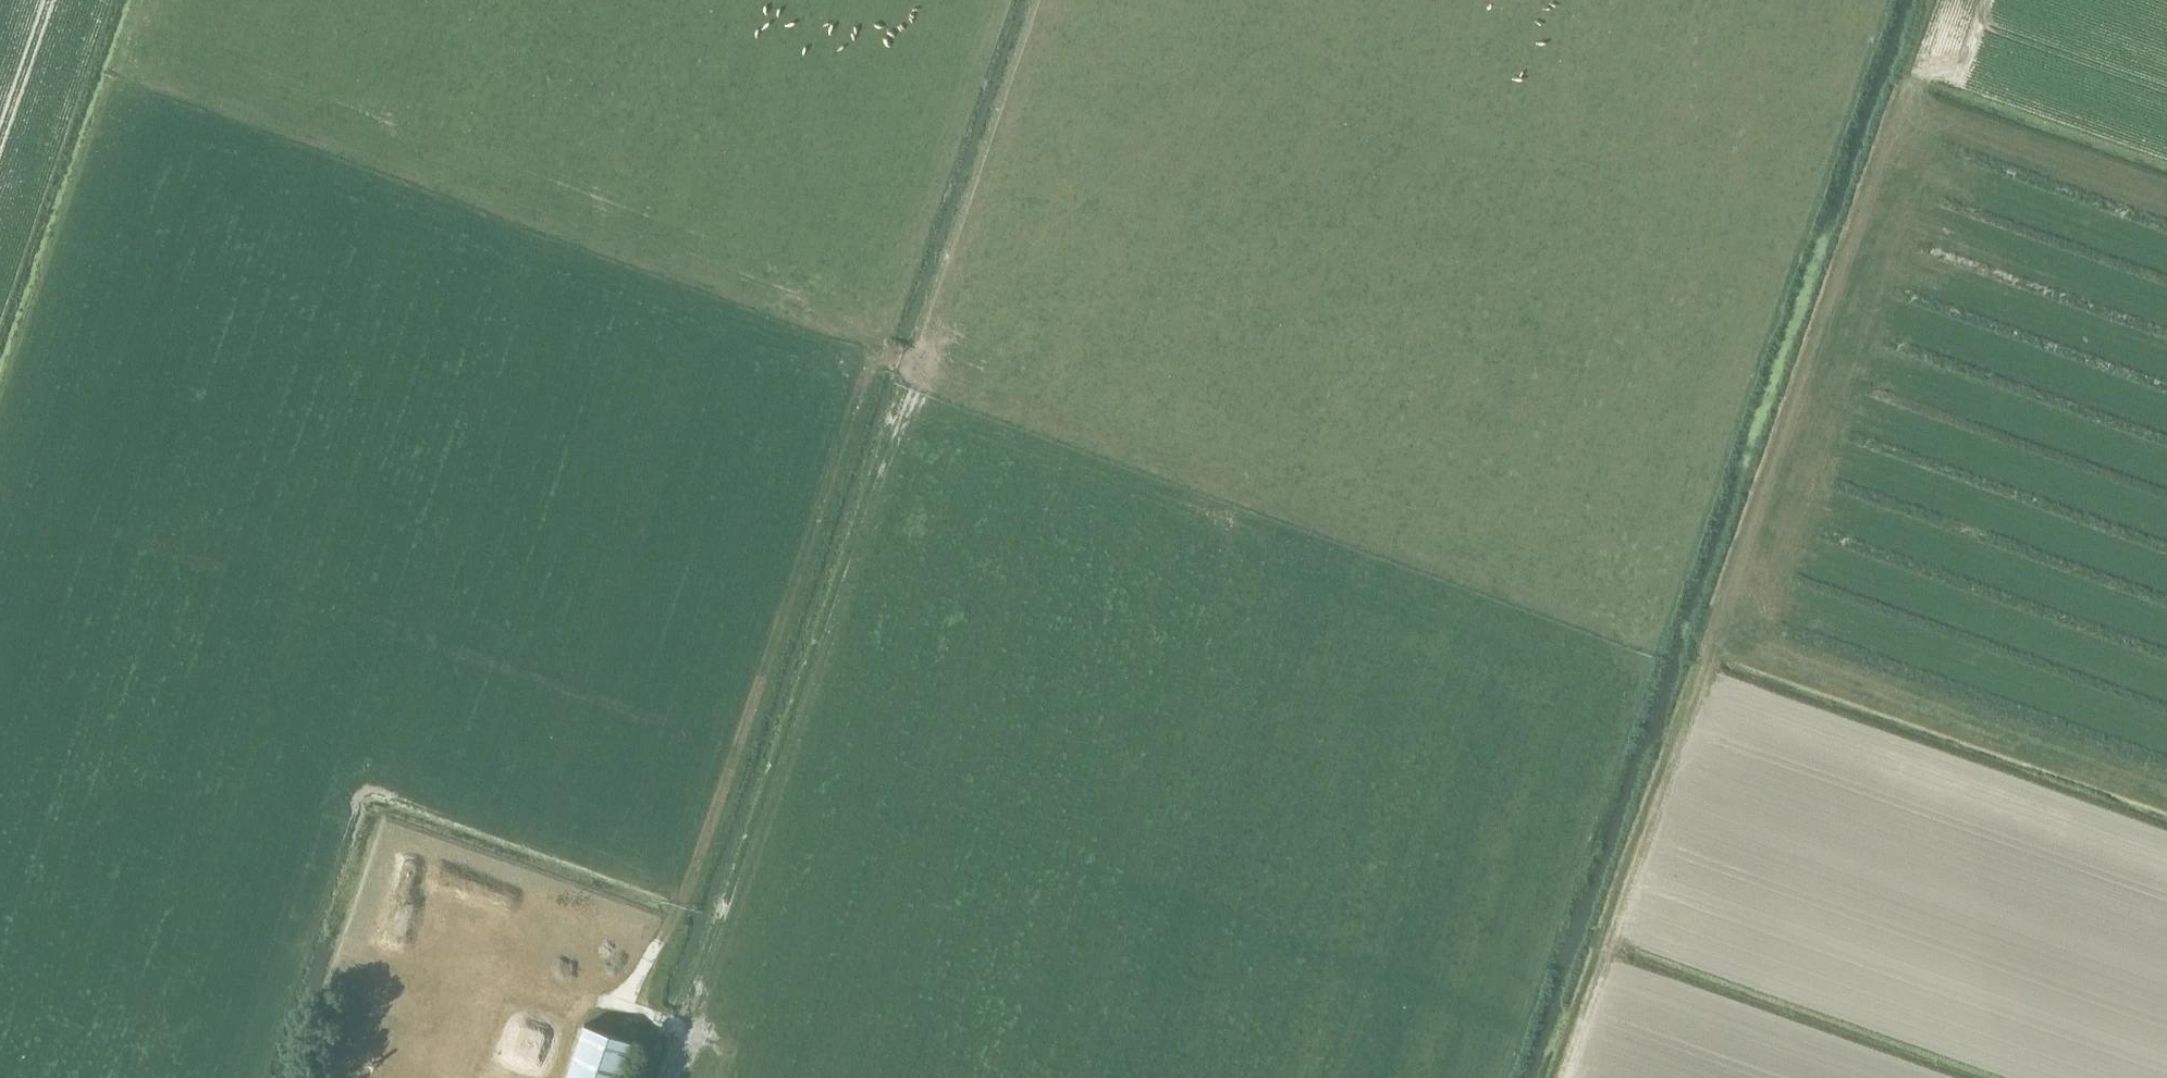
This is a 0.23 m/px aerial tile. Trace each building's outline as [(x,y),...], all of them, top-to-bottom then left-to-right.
[(634,1041),(584,1024),(565,1077),(621,1077),(634,1041)] [(568,1056),(535,1045),(524,1077),(561,1077),(568,1056)]
